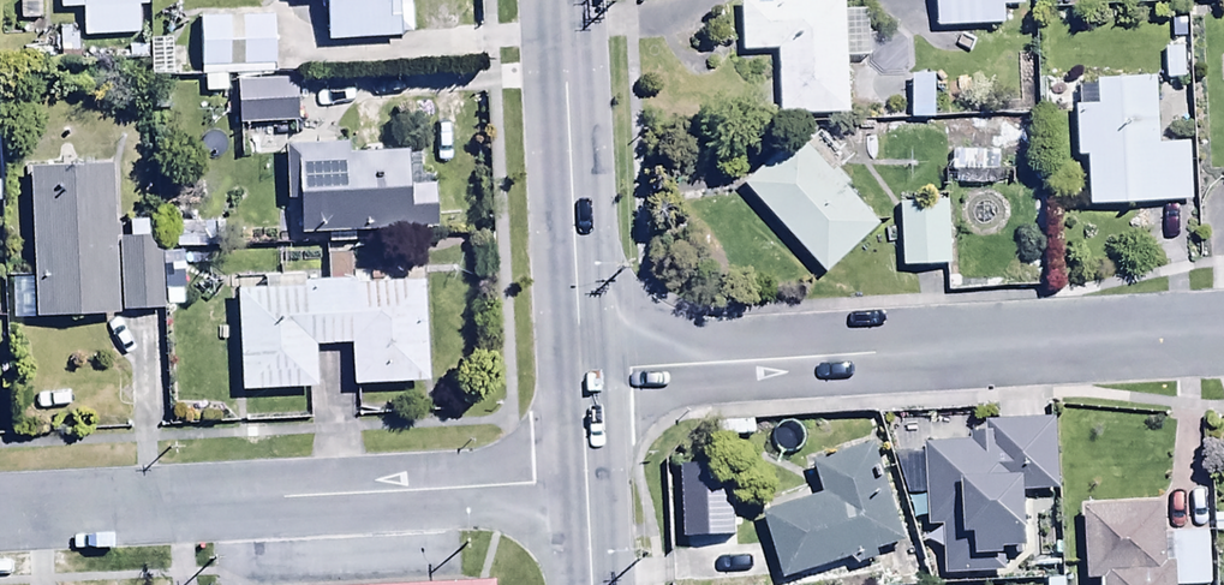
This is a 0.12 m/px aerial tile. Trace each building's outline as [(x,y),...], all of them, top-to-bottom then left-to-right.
[(58,11),(83,11),(83,40),(139,39),(139,10),(147,9),(147,0),(58,0),(58,11)] [(327,44),(404,41),(402,1),(390,1),(390,0),(300,0),(300,3),(326,2),(327,44)] [(746,1),(748,54),(784,53),(786,119),(855,117),(853,59),(874,59),(872,11),(851,12),(850,0),(779,0),(746,1)] [(939,29),(1010,28),(1010,9),(1028,8),(1028,0),(938,0),(939,29)] [(273,11),(201,13),(202,54),(172,55),(171,40),(150,41),(151,80),(275,76),(273,11)] [(1187,82),(1187,21),(1171,21),(1172,43),(1168,43),(1168,82),(1187,82)] [(939,76),(915,76),(914,109),(939,109),(939,76)] [(296,81),(240,85),(243,130),(299,126),(296,81)] [(1160,149),(1157,82),(1100,85),(1101,108),(1081,109),(1083,159),(1092,159),(1095,209),(1193,205),(1191,148),(1160,149)] [(803,137),(749,186),(831,276),(885,226),(852,190),(857,186),(841,169),(836,173),(803,137)] [(301,202),(302,235),(438,232),(437,187),(416,188),(415,155),(349,157),(349,145),(286,147),(287,203),(301,202)] [(1000,151),(955,152),(956,175),(1000,175),(1000,151)] [(30,174),(39,320),(164,312),(160,240),(155,241),(154,223),(128,224),(129,240),(120,241),(116,169),(30,174)] [(952,205),(905,205),(906,268),(953,268),(952,205)] [(220,227),(176,226),(175,250),(220,251),(220,227)] [(238,293),(239,394),(317,393),(317,348),(352,348),(353,389),(427,389),(425,285),(397,285),(397,275),(353,276),(353,250),(329,250),(330,283),(304,284),(304,278),(265,279),(265,293),(238,293)] [(1060,494),(1057,422),(994,425),(995,436),(973,437),(973,446),(928,448),(931,531),(947,530),(948,577),(995,575),(995,572),(1003,572),(1002,559),(1023,558),(1023,548),(1035,548),(1033,494),(1060,494)] [(767,517),(788,584),(909,547),(879,451),(819,469),(828,499),(767,517)] [(1087,513),(1091,583),(1109,582),(1109,584),(1215,584),(1212,534),(1167,536),(1166,509),(1087,513)]
